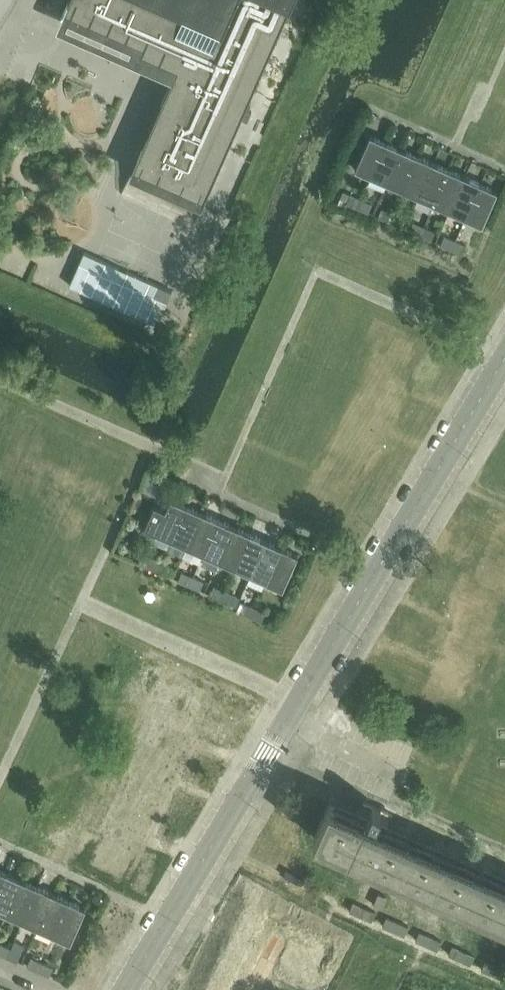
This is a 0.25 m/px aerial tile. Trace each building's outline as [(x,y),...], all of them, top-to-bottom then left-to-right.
[(61,16),(137,50),(138,50),(137,52),(155,60),(156,58),(177,67),(172,78),(129,174),(201,206),(202,205),(290,5),(292,0),(69,0),(64,10),(61,16)] [(355,168),(371,176),(386,141),(370,134),(355,168)] [(386,141),(371,176),(368,183),(384,190),(388,183),(403,149),(386,141)] [(419,156),(403,149),(388,183),(404,190),(419,156)] [(434,163),(419,156),(404,190),(419,197),(434,163)] [(431,212),(434,203),(449,169),(434,163),(419,197),(415,206),(431,212)] [(465,176),(449,169),(434,203),(450,210),(465,176)] [(481,183),(465,176),(450,210),(466,217),(481,183)] [(497,191),(481,183),(466,217),(482,225),(497,191)] [(347,202),(357,207),(361,199),(351,194),(347,202)] [(372,204),(361,199),(357,207),(369,212),(372,204)] [(378,217),(390,222),(393,213),(382,208),(378,217)] [(404,218),(393,213),(390,222),(400,226),(404,218)] [(410,230),(420,235),(424,227),(413,222),(410,230)] [(435,232),(424,227),(420,235),(431,240),(435,232)] [(444,236),(441,244),(452,249),(455,241),(444,236)] [(466,246),(455,241),(452,249),(463,254),(466,246)] [(87,246),(73,280),(161,317),(175,284),(87,246)] [(145,527),(171,539),(186,505),(171,498),(166,510),(155,505),(145,527)] [(203,512),(186,505),(171,539),(188,546),(203,512)] [(219,519),(203,512),(188,546),(203,553),(219,519)] [(235,526),(219,519),(203,553),(220,560),(235,526)] [(251,533),(235,526),(220,560),(235,567),(251,533)] [(266,540),(251,533),(235,567),(251,574),(266,540)] [(281,547),(266,540),(251,574),(266,581),(281,547)] [(298,554),(281,547),(266,581),(283,588),(298,554)] [(146,566),(157,571),(161,562),(150,558),(146,566)] [(172,567),(161,562),(157,571),(168,575),(172,567)] [(178,580),(189,585),(193,577),(182,572),(178,580)] [(204,582),(193,577),(189,585),(200,590),(204,582)] [(221,599),(225,591),(214,586),(210,594),(221,599)] [(236,596),(225,591),(221,599),(232,604),(236,596)] [(239,612),(250,616),(254,608),(243,603),(239,612)] [(265,613),(254,608),(250,616),(262,621),(265,613)] [(360,810),(358,815),(330,803),(314,837),(372,862),(504,921),(504,880),(385,827),(387,822),(388,823),(388,822),(387,821),(390,813),(392,814),(392,813),(364,801),(360,810)] [(7,872),(0,887),(0,910),(7,913),(22,879),(7,872)] [(38,886),(22,879),(7,913),(23,920),(38,886)] [(54,893),(38,886),(23,920),(39,927),(54,893)] [(69,900),(54,893),(39,927),(54,934),(69,900)] [(86,907),(69,900),(54,934),(71,941),(86,907)] [(354,903),(350,911),(361,916),(365,907),(354,903)] [(376,912),(365,907),(361,916),(372,921),(376,912)] [(386,917),(383,925),(394,930),(397,922),(386,917)] [(409,927),(397,922),(394,930),(405,935),(409,927)] [(419,932),(416,940),(427,945),(430,937),(419,932)] [(441,941),(430,937),(427,945),(438,950),(441,941)] [(7,956),(11,948),(0,944),(0,953),(7,956)] [(452,946),(449,954),(460,959),(463,951),(452,946)] [(21,953),(11,948),(7,956),(18,961),(21,953)] [(474,956),(463,951),(460,959),(471,964),(474,956)] [(28,966),(38,970),(42,962),(31,958),(28,966)] [(485,961),(482,969),(493,974),(496,966),(485,961)] [(53,967),(42,962),(38,970),(50,975),(53,967)] [(496,966),(493,974),(504,979),(504,976),(504,970),(496,966)]
